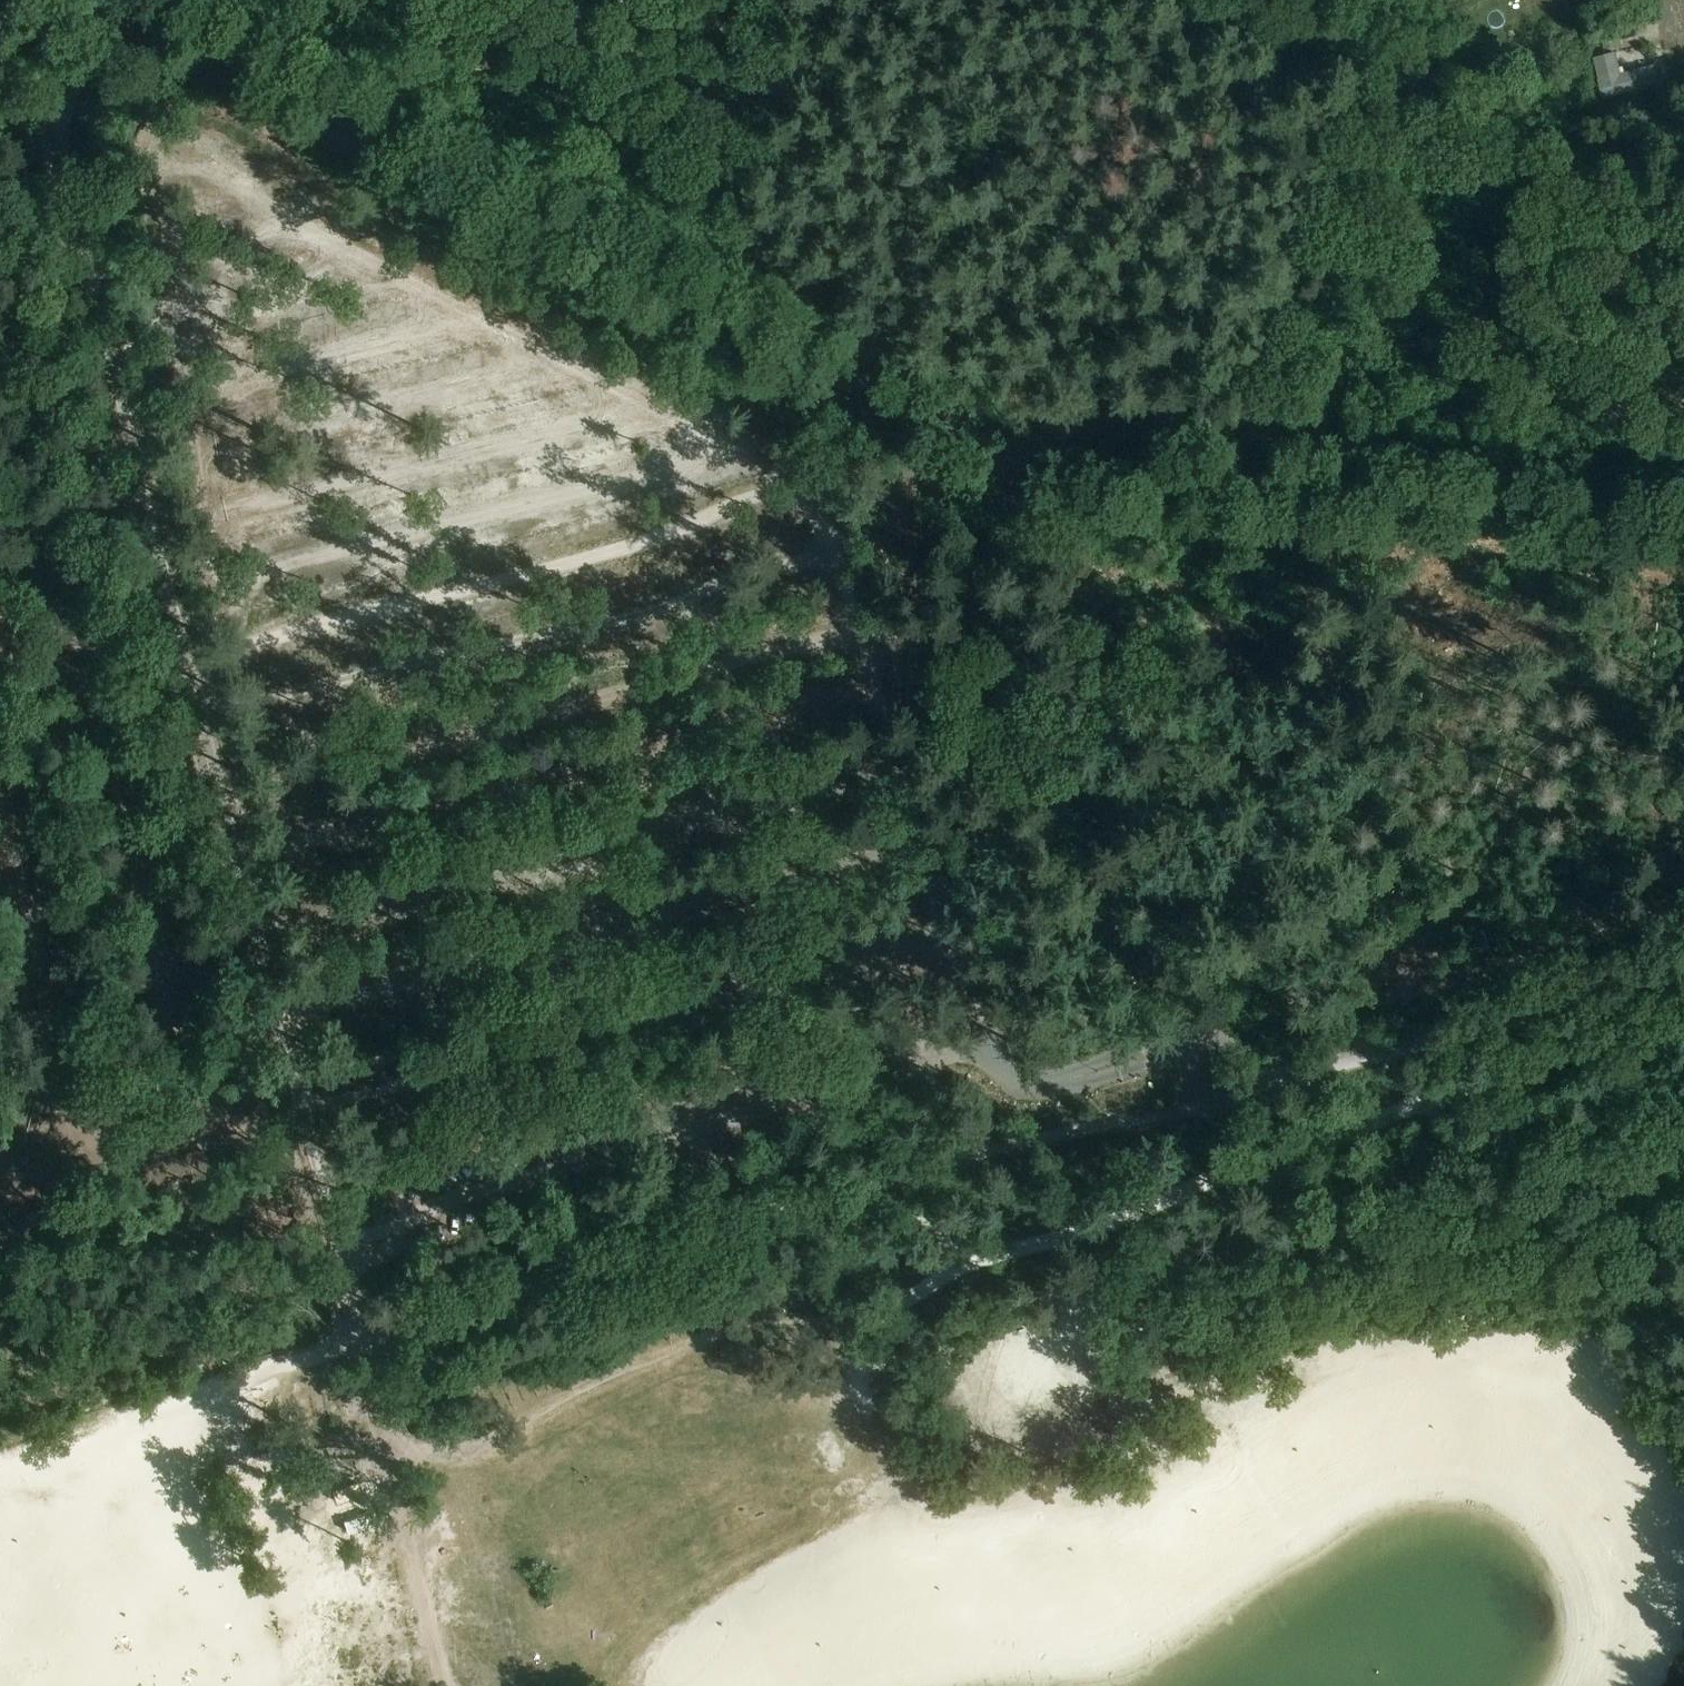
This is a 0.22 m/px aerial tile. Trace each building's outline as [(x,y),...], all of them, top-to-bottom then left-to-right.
[(1615,47),(1612,34),(1603,36),(1606,49),(1615,47)] [(1618,51),(1593,57),(1604,98),(1660,85),(1654,63),(1623,70),(1618,51)] [(1024,1413),(1040,1408),(1041,1410),(1075,1398),(1059,1352),(1008,1369),(1024,1413)]
